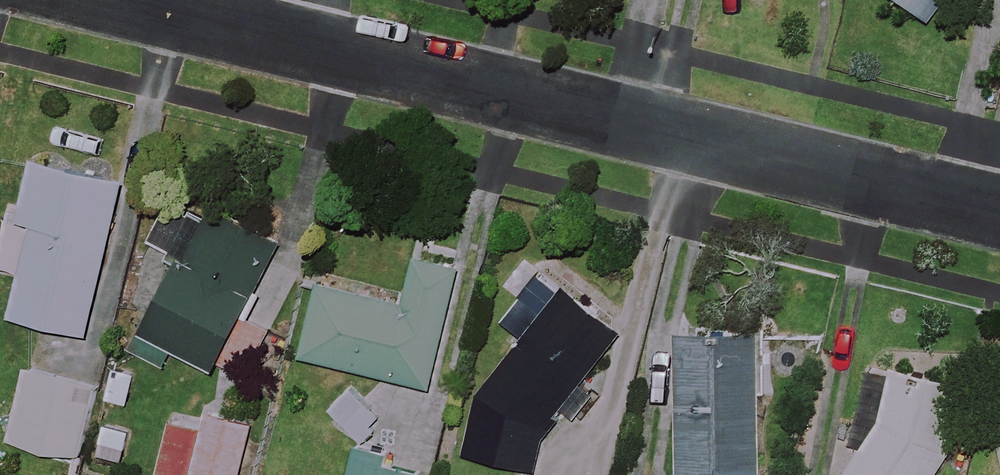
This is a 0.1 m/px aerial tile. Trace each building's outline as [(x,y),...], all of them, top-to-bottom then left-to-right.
[(931,19),(945,0),(904,0),(931,19)] [(124,180),(30,160),(14,232),(26,235),(8,316),(91,334),(124,180)] [(172,352),(223,374),(280,243),(197,206),(134,350),(167,364),(172,352)] [(457,269),(411,257),(401,299),(317,278),(297,355),(426,388),(457,269)] [(487,378),(465,454),(539,473),(547,442),(623,340),(560,291),(487,378)] [(676,331),(676,474),(757,474),(757,331),(676,331)] [(896,367),(885,411),(843,474),(936,474),(947,459),(967,386),(896,367)] [(94,383),(25,368),(10,443),(79,457),(94,383)] [(205,413),(201,431),(168,424),(157,474),(239,474),(250,423),(205,413)] [(355,446),(346,474),(421,474),(424,467),(355,446)]
